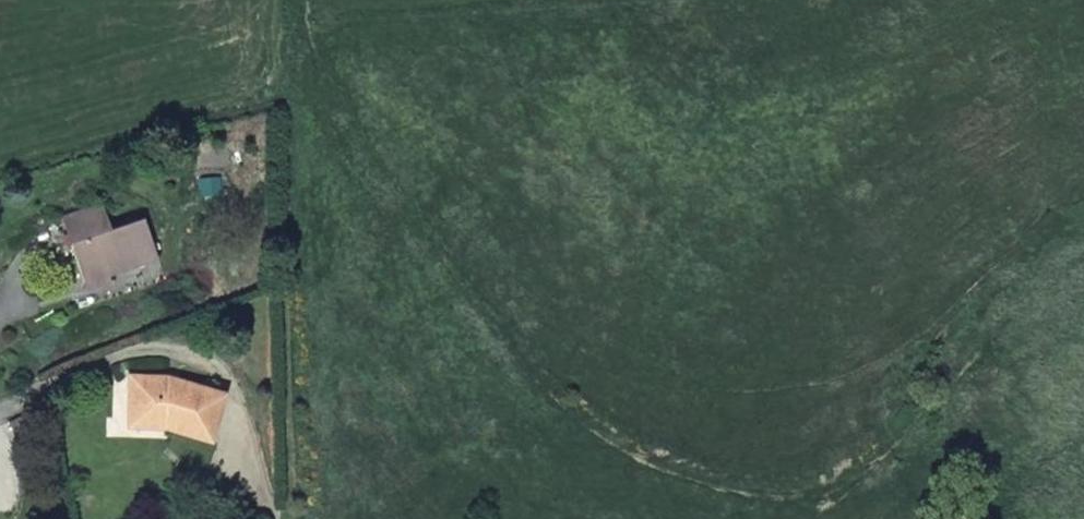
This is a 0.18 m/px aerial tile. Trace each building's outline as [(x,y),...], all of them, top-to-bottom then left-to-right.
[(64,236),(104,222),(97,204),(57,218),(64,236)] [(77,279),(102,271),(103,275),(153,257),(139,218),(66,243),(77,279)] [(81,289),(105,281),(103,275),(102,271),(77,279),(81,289)] [(128,417),(165,418),(165,426),(212,440),(225,394),(179,381),(167,380),(167,377),(130,376),(128,417)] [(165,418),(128,417),(128,424),(165,426),(165,418)]
